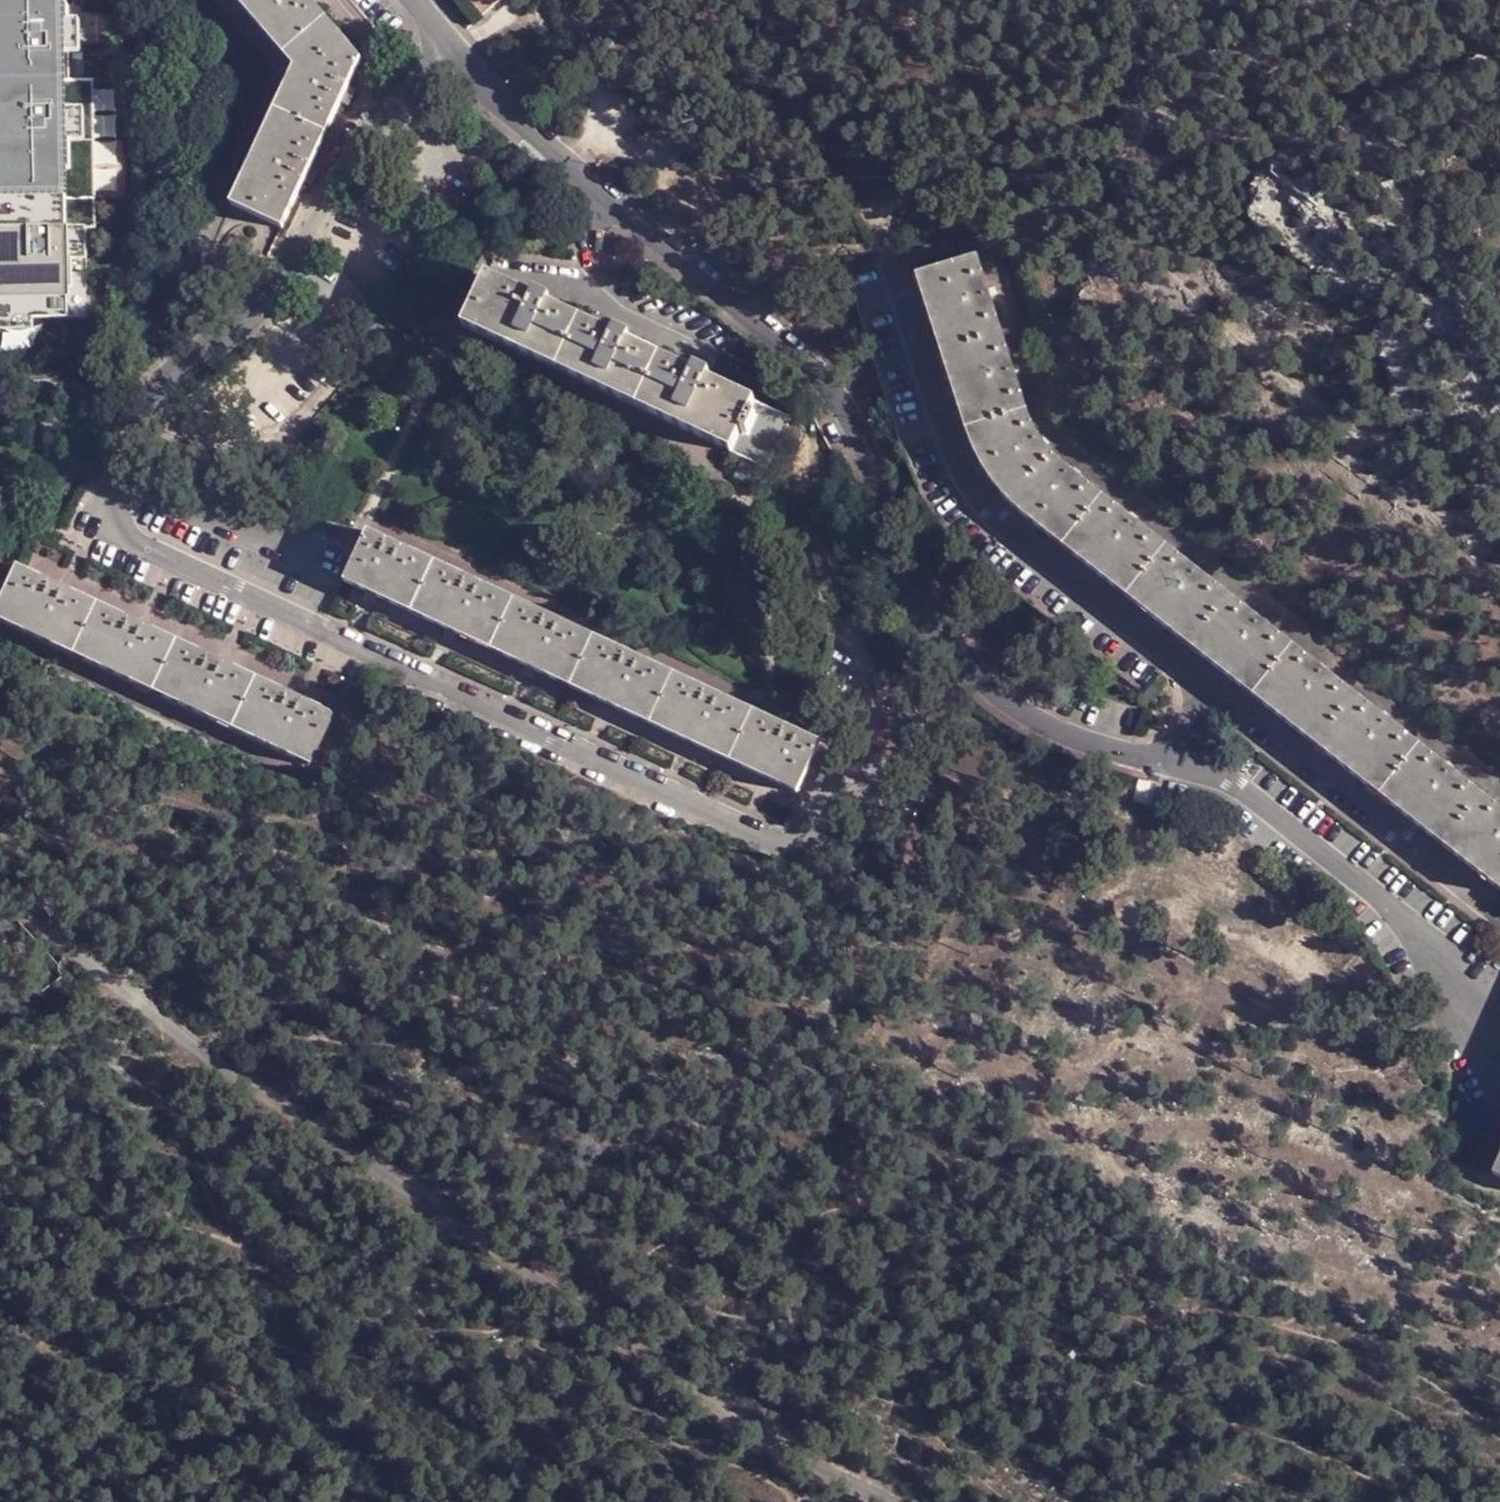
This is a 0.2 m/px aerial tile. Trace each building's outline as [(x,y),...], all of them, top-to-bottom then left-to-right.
[(1,294),(43,292),(70,292),(69,263),(73,263),(72,234),(77,233),(76,201),(68,201),(66,145),(71,145),(70,115),(74,115),(73,82),(64,83),(62,27),(67,27),(66,0),(0,0),(0,275),(1,294)] [(320,0),(244,0),(303,68),(242,203),(290,225),(367,55),(320,0)] [(502,0),(467,0),(480,17),(502,0)] [(64,28),(65,57),(76,56),(74,27),(64,28)] [(924,270),(987,469),(1024,506),(1499,880),(1499,799),(1043,436),(981,253),(956,258),(951,240),(918,251),(924,270)] [(491,274),(467,326),(744,456),(735,476),(763,489),(795,423),(788,420),(791,413),(491,274)] [(0,275),(0,306),(43,304),(43,292),(1,294),(0,275)] [(824,743),(368,530),(344,581),(795,793),(824,743)] [(10,565),(0,589),(0,624),(309,765),(333,714),(10,565)]
